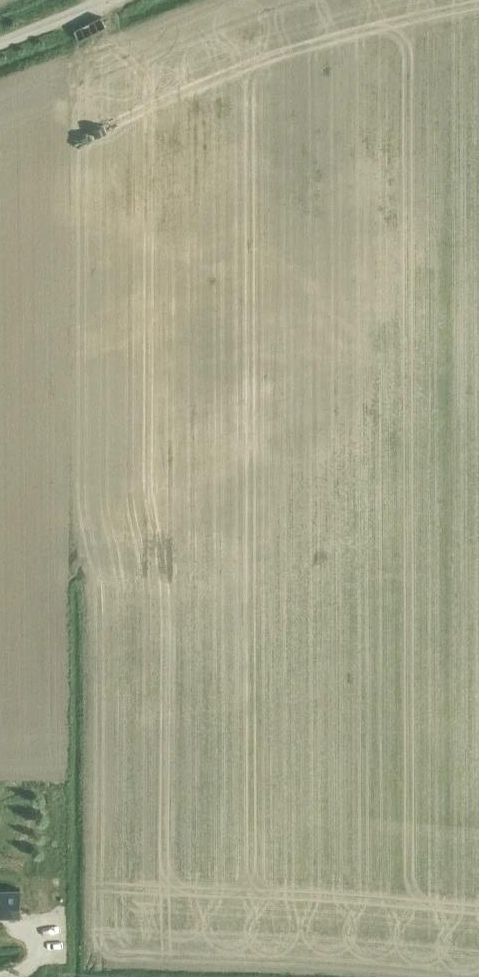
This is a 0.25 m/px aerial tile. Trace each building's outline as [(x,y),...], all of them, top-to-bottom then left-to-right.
[(20,916),(20,889),(0,889),(0,916),(20,916)]
